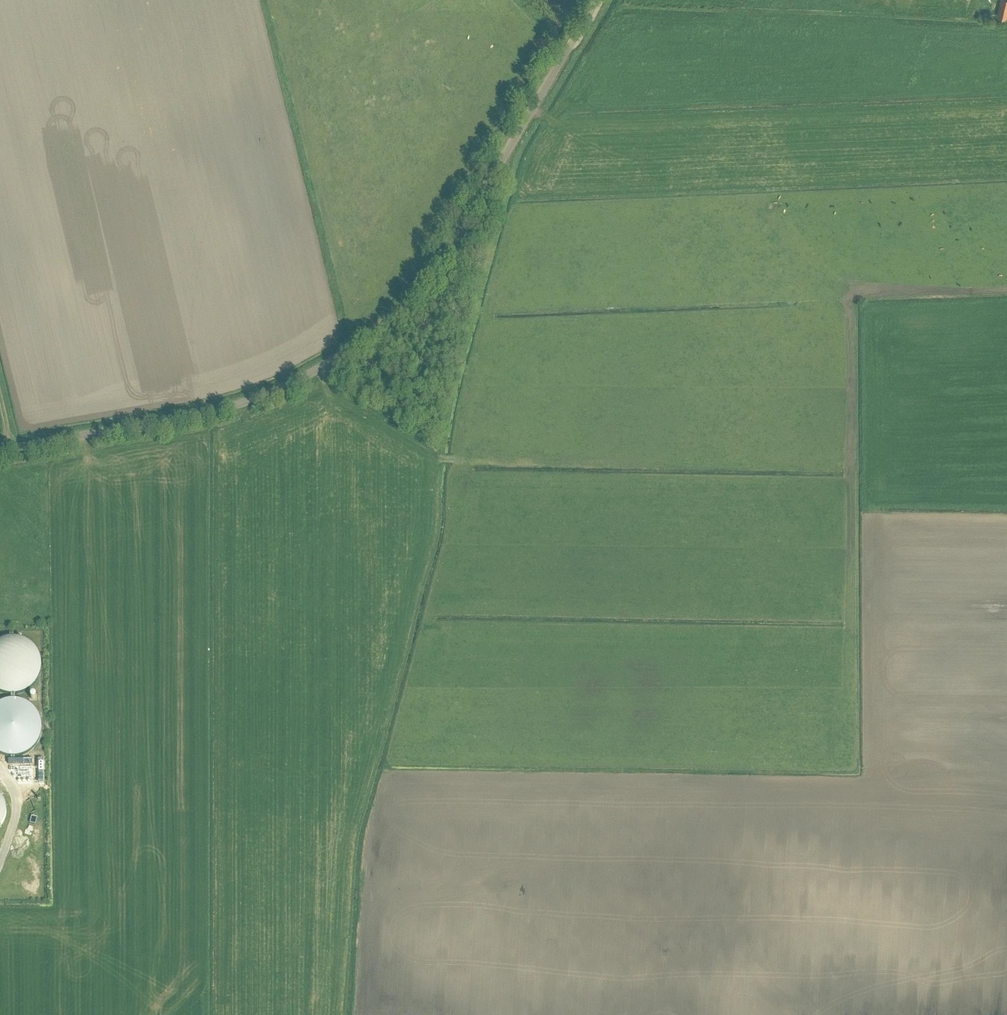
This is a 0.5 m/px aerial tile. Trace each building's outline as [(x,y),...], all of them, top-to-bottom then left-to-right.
[(997,15),(1006,18),(1006,0),(1001,0),(997,15)] [(1,641),(0,642),(0,692),(6,695),(15,695),(24,693),(32,688),(37,682),(40,673),(41,664),(39,656),(34,648),(27,643),(19,639),(10,639),(1,641)] [(31,708),(22,702),(12,700),(2,702),(0,704),(0,753),(7,756),(18,756),(27,752),(35,745),(39,736),(40,726),(37,716),(31,708)]
